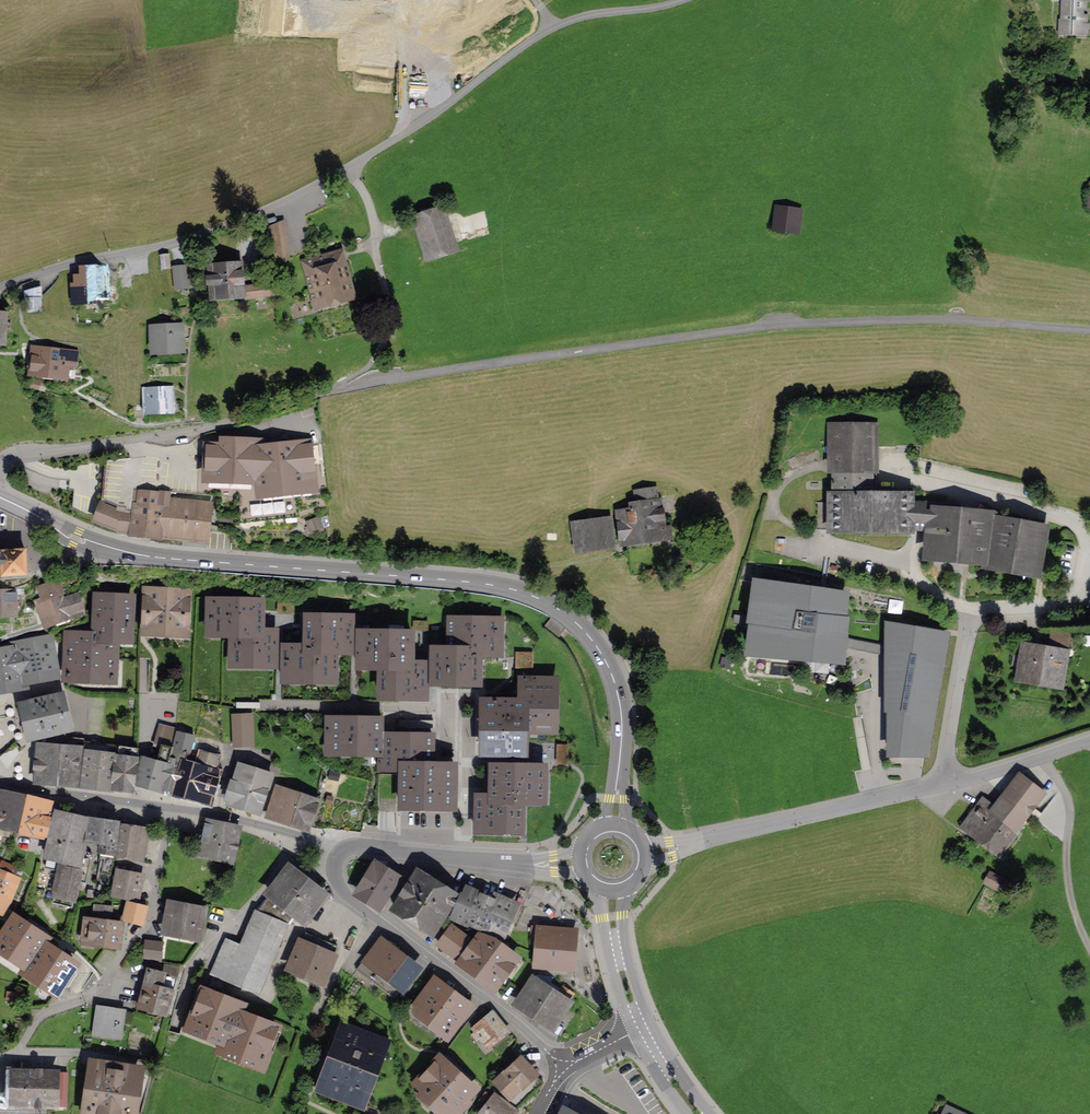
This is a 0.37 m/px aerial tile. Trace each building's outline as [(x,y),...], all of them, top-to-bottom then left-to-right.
[(1059,32),(1087,34),(1088,16),(1082,15),(1082,1),(1088,1),(1088,0),(1064,0),(1062,21),(1059,21),(1059,32)] [(409,82),(409,97),(425,97),(425,82),(409,82)] [(415,227),(425,258),(455,249),(441,206),(412,216),(415,227)] [(797,232),(800,211),(775,207),(772,229),(797,232)] [(275,263),(288,258),(282,223),(270,228),(275,263)] [(302,261),(314,305),(354,294),(346,264),(341,265),(337,251),(302,261)] [(208,268),(209,296),(241,294),(241,299),(273,295),(272,283),(263,285),(262,277),(253,278),(254,286),(245,287),(243,271),(240,271),(239,265),(208,268)] [(106,266),(80,267),(80,276),(75,276),(75,284),(71,284),(72,304),(117,302),(116,286),(111,286),(110,275),(106,275),(106,266)] [(174,268),(176,284),(188,283),(186,267),(174,268)] [(27,311),(40,310),(39,298),(27,299),(27,311)] [(179,324),(155,326),(155,330),(153,330),(154,334),(150,334),(151,340),(154,340),(155,350),(180,349),(179,324)] [(69,367),(76,368),(77,355),(35,350),(32,372),(64,375),(65,369),(69,370),(69,367)] [(146,410),(171,409),(171,389),(146,390),(146,410)] [(830,425),(830,471),(835,471),(834,494),(830,494),(830,532),(844,532),(844,527),(897,527),(897,532),(911,532),(911,527),(932,529),(930,554),(932,555),(932,557),(983,562),(983,565),(1031,573),(1032,571),(1034,571),(1041,530),(999,522),(998,528),(987,528),(988,517),(957,514),(957,505),(923,502),(923,504),(911,503),(911,494),(870,494),(870,471),(876,471),(876,426),(830,425)] [(262,493),(312,488),(307,445),(260,451),(260,443),(227,442),(227,443),(222,443),(222,448),(209,447),(208,478),(260,480),(262,493)] [(117,532),(132,533),(169,500),(172,460),(143,457),(106,461),(101,504),(95,521),(117,530),(117,532)] [(654,490),(637,493),(639,510),(617,513),(618,522),(617,522),(619,540),(659,535),(660,539),(671,537),(670,527),(665,527),(661,498),(655,499),(654,490)] [(210,504),(169,500),(132,533),(132,534),(159,537),(159,536),(206,540),(210,504)] [(608,517),(573,522),(577,550),(612,545),(608,517)] [(310,528),(311,531),(321,527),(318,518),(307,522),(310,528)] [(323,527),(329,526),(327,518),(321,519),(323,527)] [(2,568),(2,576),(26,574),(25,550),(1,551),(1,552),(0,552),(0,568),(2,568)] [(41,600),(60,594),(60,592),(61,592),(57,581),(40,587),(44,599),(41,599),(41,600)] [(748,652),(840,661),(846,595),(758,582),(748,652)] [(17,614),(16,596),(24,596),(23,589),(0,590),(1,593),(0,593),(0,614),(17,614)] [(160,589),(160,592),(147,591),(145,631),(185,632),(187,590),(160,589)] [(60,594),(41,600),(42,603),(38,605),(44,622),(67,614),(67,616),(81,611),(76,595),(62,599),(60,594)] [(66,677),(113,679),(115,638),(129,638),(131,597),(98,596),(96,636),(68,635),(66,677)] [(262,633),(262,603),(208,602),(208,625),(223,626),(223,634),(230,634),(230,648),(238,648),(238,664),(261,664),(261,656),(276,656),(277,633),(262,633)] [(328,665),(336,665),(337,642),(352,643),(352,619),(306,619),(305,649),(283,648),(282,672),(298,672),(298,680),(328,680),(328,665)] [(502,647),(502,622),(448,621),(448,651),(433,651),(432,674),(448,674),(448,682),(471,683),(471,667),(479,667),(479,653),(487,653),(487,647),(502,647)] [(946,634),(890,624),(889,755),(925,755),(946,634)] [(1045,650),(1040,680),(1059,683),(1064,684),(1067,664),(1062,663),(1065,649),(1066,649),(1069,634),(1051,632),(1048,650),(1045,650)] [(373,666),(380,666),(380,681),(388,681),(388,696),(410,697),(410,689),(426,689),(426,666),(411,665),(412,635),(358,635),(358,658),(373,658),(373,666)] [(0,652),(0,689),(24,685),(23,680),(55,675),(51,650),(43,651),(41,641),(8,647),(8,651),(0,652)] [(1045,650),(1021,646),(1016,676),(1021,677),(1040,680),(1045,650)] [(517,653),(517,668),(532,668),(532,653),(517,653)] [(500,755),(523,755),(523,732),(540,733),(540,725),(553,725),(554,695),(546,694),(546,679),(523,678),(522,701),(493,701),(493,716),(484,716),(484,746),(500,746),(500,755)] [(31,737),(67,729),(60,697),(23,705),(31,737)] [(250,717),(232,717),(234,746),(251,745),(250,717)] [(342,752),(379,753),(379,736),(380,736),(380,734),(374,734),(374,721),(327,721),(326,744),(342,744),(342,752)] [(158,735),(173,739),(175,732),(160,728),(158,735)] [(173,739),(158,735),(155,746),(162,748),(158,765),(145,761),(139,782),(163,789),(163,788),(172,750),(173,750),(175,739),(173,739)] [(379,753),(379,760),(394,760),(394,768),(401,768),(400,806),(439,806),(439,798),(454,798),(455,768),(432,767),(433,751),(424,751),(425,737),(380,736),(379,736),(379,753)] [(84,740),(43,738),(43,741),(36,741),(34,777),(40,778),(40,780),(79,783),(83,755),(84,755),(108,758),(109,745),(84,741),(84,740)] [(0,756),(0,757),(10,766),(20,751),(14,743),(0,756)] [(118,757),(128,759),(129,748),(109,745),(108,758),(84,755),(85,755),(82,783),(112,787),(114,787),(118,757)] [(558,746),(558,764),(567,764),(567,746),(558,746)] [(114,787),(131,790),(134,767),(136,767),(138,749),(129,748),(128,759),(118,757),(114,787)] [(172,790),(179,765),(187,767),(190,756),(186,755),(186,754),(173,750),(172,750),(163,788),(172,790)] [(189,768),(187,767),(179,765),(172,790),(210,800),(216,774),(212,773),(216,758),(199,754),(195,770),(189,768)] [(261,811),(272,777),(238,767),(227,801),(261,811)] [(491,821),(491,830),(514,830),(514,816),(522,816),(522,800),(545,800),(545,769),(491,768),(491,798),(476,798),(475,821),(491,821)] [(1002,796),(1028,816),(1045,795),(1018,775),(1014,779),(1002,796)] [(267,814),(309,827),(319,798),(301,792),(300,796),(276,788),(267,814)] [(15,830),(23,800),(0,796),(0,828),(13,830),(15,830)] [(1002,854),(1016,836),(1013,833),(1016,829),(1018,830),(1028,816),(1002,796),(994,806),(983,797),(963,824),(1002,854)] [(23,800),(15,830),(45,836),(52,807),(49,806),(23,800)] [(86,822),(55,815),(46,856),(48,856),(67,861),(81,864),(84,851),(86,843),(82,841),(86,822)] [(119,826),(90,822),(88,838),(103,841),(99,860),(104,861),(102,873),(110,875),(115,853),(119,826)] [(240,831),(206,824),(204,833),(199,832),(198,838),(200,838),(197,852),(235,860),(240,831)] [(119,826),(115,853),(137,857),(136,860),(143,861),(148,832),(120,828),(120,826),(119,826)] [(86,851),(84,851),(81,864),(67,861),(48,856),(46,868),(59,872),(52,903),(72,907),(78,882),(85,883),(91,854),(86,853),(86,851)] [(19,878),(20,874),(16,872),(18,868),(1,861),(0,865),(0,871),(19,878)] [(379,905),(396,879),(376,866),(359,892),(379,905)] [(0,871),(0,909),(5,911),(19,878),(0,871)] [(289,871),(271,894),(296,913),(304,919),(322,896),(289,871)] [(119,873),(115,893),(136,897),(140,877),(119,873)] [(1003,893),(1009,883),(992,873),(987,883),(1003,893)] [(393,906),(414,919),(435,887),(414,874),(393,906)] [(456,900),(435,887),(414,919),(435,932),(448,913),(456,900)] [(448,913),(479,927),(486,912),(487,912),(489,907),(489,908),(492,901),(466,890),(464,896),(459,895),(456,900),(448,913)] [(289,924),(296,913),(271,894),(258,911),(255,910),(240,945),(226,939),(211,975),(259,995),(289,924)] [(506,921),(507,921),(514,905),(497,898),(495,903),(492,901),(489,908),(489,907),(487,912),(486,912),(479,927),(479,928),(499,937),(506,921)] [(148,909),(126,904),(123,917),(125,918),(125,921),(132,922),(132,920),(145,923),(148,909)] [(111,908),(95,906),(93,921),(109,923),(111,908)] [(171,906),(166,930),(198,936),(203,912),(171,906)] [(570,923),(572,913),(562,910),(560,920),(570,923)] [(43,944),(46,939),(14,918),(0,939),(0,949),(27,967),(43,944)] [(120,936),(121,925),(109,923),(93,921),(86,920),(83,941),(120,946),(122,936),(120,936)] [(439,944),(460,960),(472,943),(451,927),(439,944)] [(571,968),(574,935),(532,931),(531,942),(537,943),(535,965),(571,968)] [(289,971),(321,985),(337,946),(306,933),(289,971)] [(478,935),(472,943),(460,960),(459,961),(497,988),(518,960),(492,941),(490,944),(478,935)] [(146,941),(144,958),(161,960),(163,943),(146,941)] [(357,970),(394,998),(416,970),(379,942),(357,970)] [(27,967),(24,971),(57,993),(75,965),(43,944),(27,967)] [(137,995),(134,1004),(167,1013),(180,967),(153,963),(151,972),(149,971),(142,997),(137,995)] [(518,1003),(552,1026),(574,994),(563,986),(560,990),(540,978),(537,983),(533,981),(518,1003)] [(414,1010),(447,1034),(469,1006),(435,981),(414,1010)] [(8,993),(7,1001),(18,1002),(18,994),(8,993)] [(240,1007),(203,993),(190,1027),(226,1041),(222,1050),(261,1065),(275,1029),(237,1014),(240,1007)] [(124,1012),(97,1008),(93,1034),(120,1038),(124,1012)] [(472,1028),(487,1047),(508,1029),(492,1010),(472,1028)] [(383,1043),(345,1029),(322,1088),(361,1103),(383,1043)] [(440,1060),(420,1082),(428,1090),(423,1095),(444,1113),(454,1113),(464,1103),(462,1101),(472,1090),(440,1060)] [(511,1112),(511,1111),(541,1083),(520,1060),(497,1081),(510,1094),(508,1097),(503,1092),(497,1098),(502,1102),(511,1112)] [(93,1068),(90,1089),(132,1096),(134,1096),(138,1073),(121,1070),(121,1072),(93,1068)] [(67,1073),(12,1071),(11,1104),(56,1106),(66,1106),(67,1073)] [(132,1096),(90,1089),(87,1111),(105,1113),(129,1113),(132,1096)] [(480,1100),(485,1103),(490,1096),(485,1092),(480,1100)] [(502,1102),(501,1103),(495,1098),(483,1113),(510,1113),(512,1112),(511,1111),(511,1112),(502,1102)]
